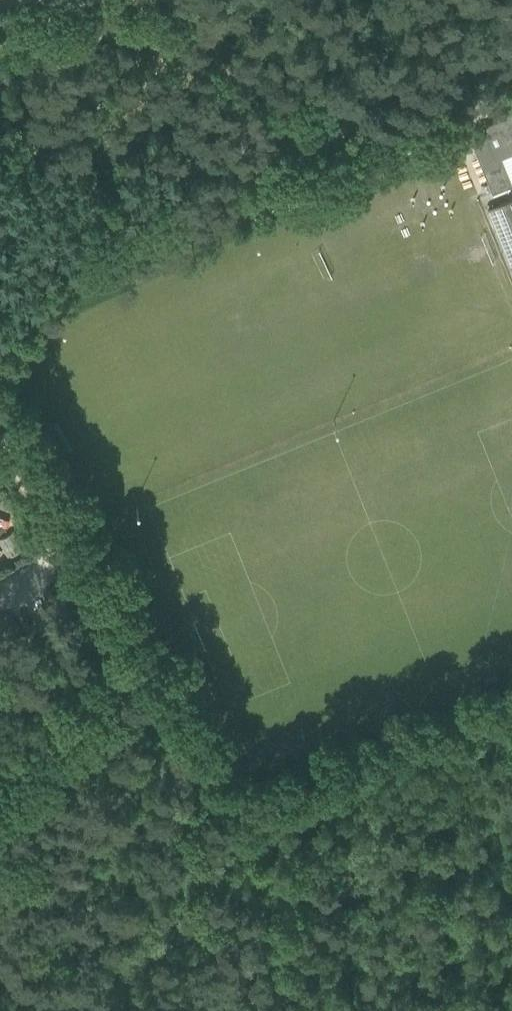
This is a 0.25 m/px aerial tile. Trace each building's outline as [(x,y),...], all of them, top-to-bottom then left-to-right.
[(495,115),(497,120),(473,130),(474,133),(468,136),(491,193),(508,186),(497,159),(511,153),(511,109),(495,115)] [(511,269),(511,198),(487,208),(511,269)]
